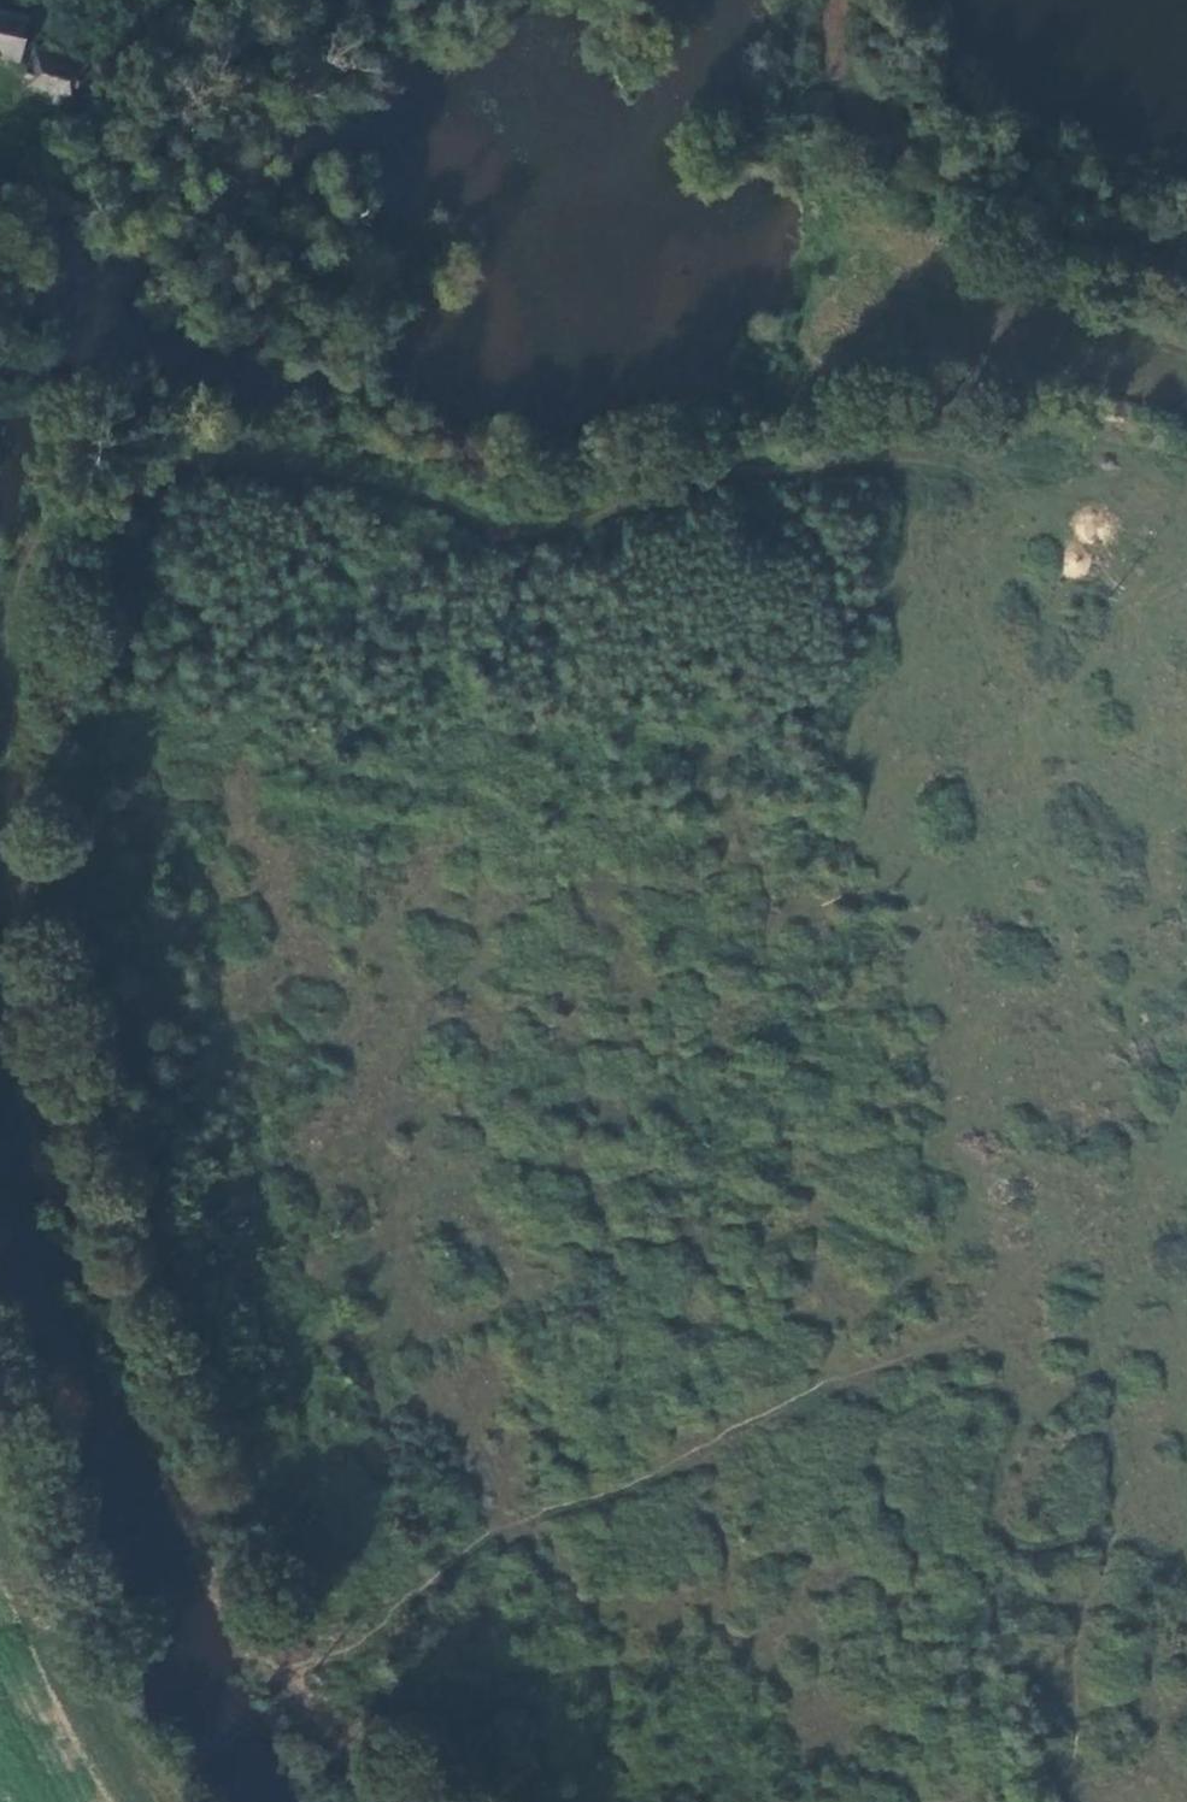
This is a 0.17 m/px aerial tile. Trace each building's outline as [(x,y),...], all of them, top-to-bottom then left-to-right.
[(13,58),(21,20),(0,16),(0,55),(13,58)] [(111,76),(32,51),(31,51),(17,96),(97,121),(111,76)]
